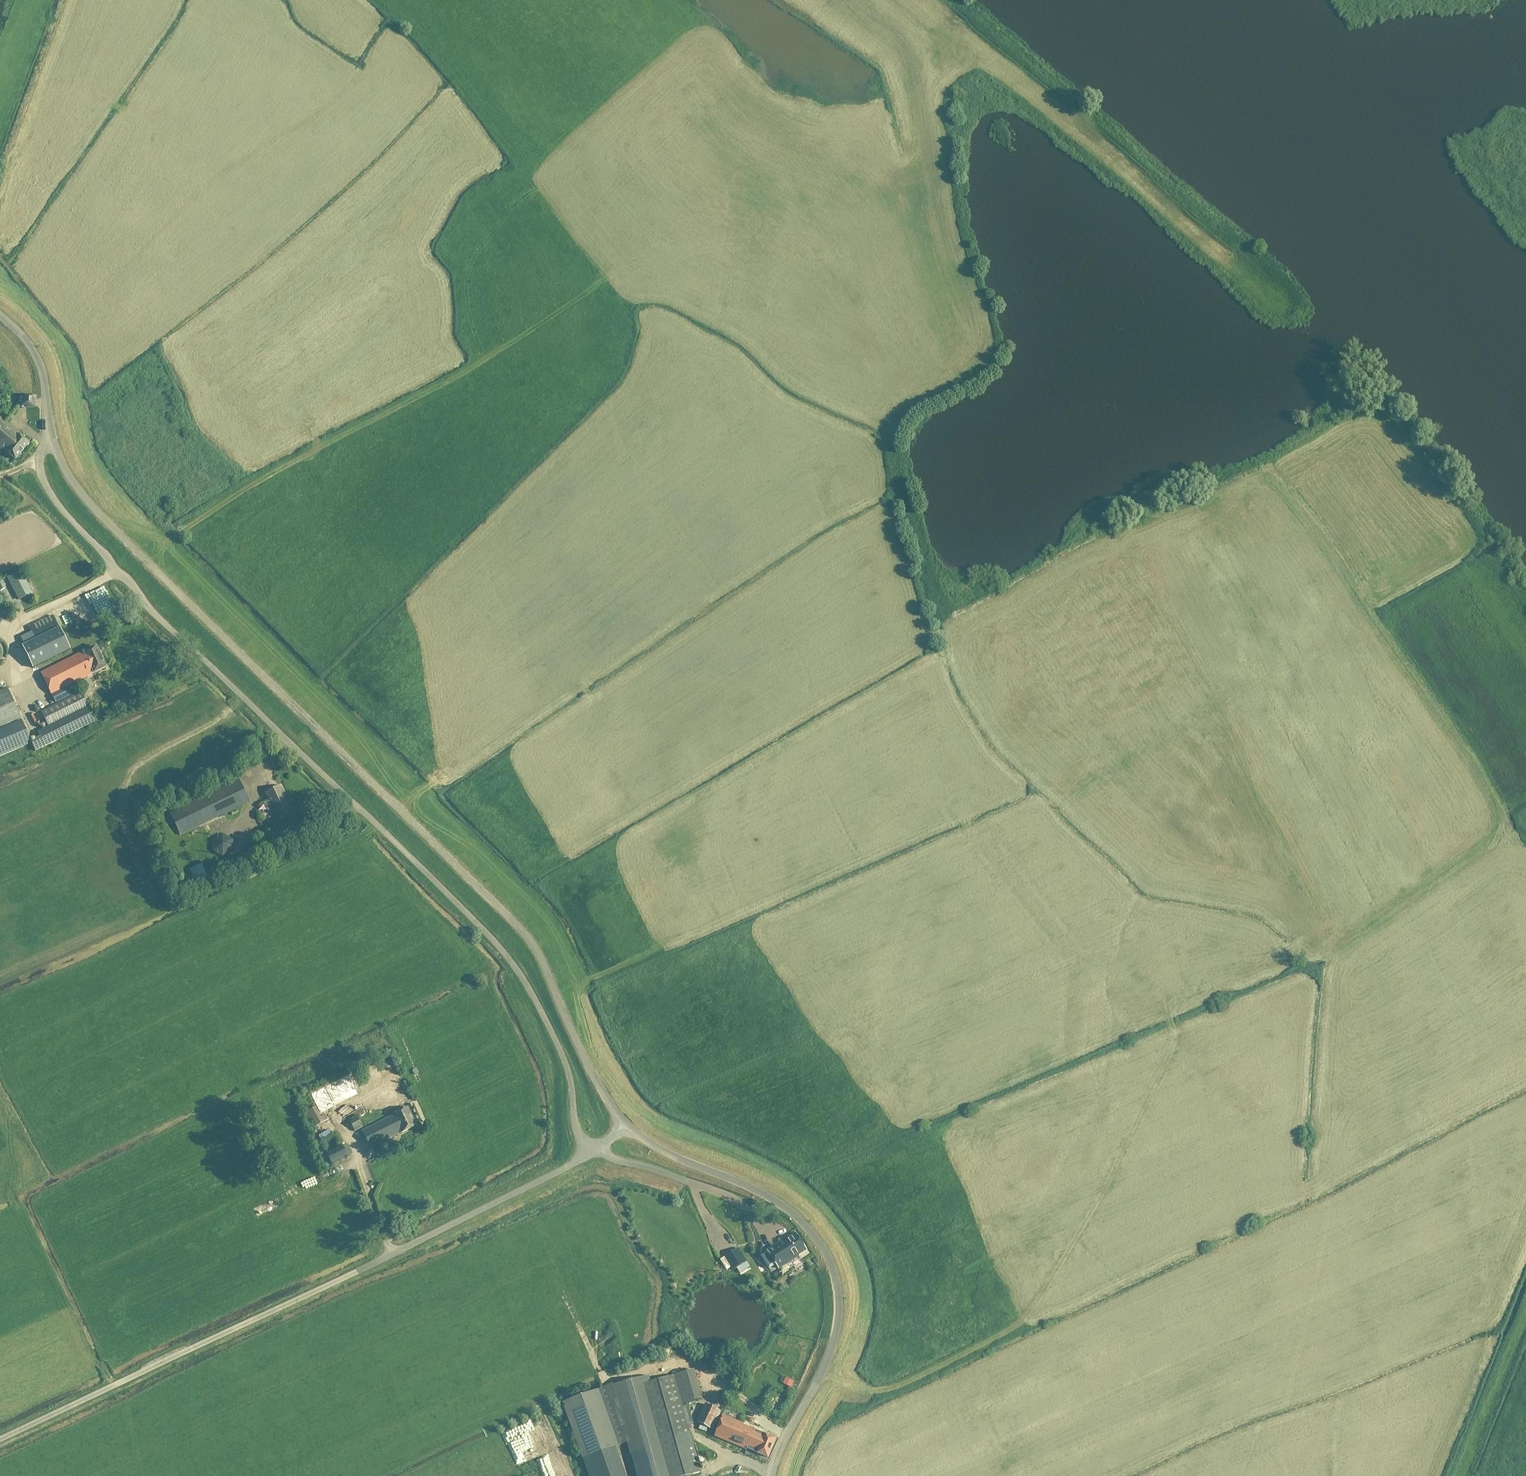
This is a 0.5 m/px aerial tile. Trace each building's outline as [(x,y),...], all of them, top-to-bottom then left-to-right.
[(19,396),(18,407),(35,408),(36,397),(19,396)] [(15,461),(29,444),(18,435),(0,421),(0,448),(5,452),(15,461)] [(19,600),(31,594),(20,573),(8,579),(19,600)] [(100,597),(92,602),(97,610),(106,605),(100,597)] [(59,629),(22,647),(32,669),(70,651),(59,629)] [(40,674),(51,695),(66,688),(106,668),(95,647),(40,674)] [(20,718),(7,688),(0,691),(0,726),(20,718)] [(66,688),(51,695),(55,704),(70,696),(66,688)] [(37,733),(45,747),(95,722),(81,693),(41,713),(48,727),(37,733)] [(21,721),(0,730),(0,757),(31,744),(21,721)] [(238,780),(175,811),(169,814),(180,836),(205,824),(209,832),(228,823),(224,814),(249,802),(238,780)] [(278,821),(292,814),(279,787),(265,794),(269,802),(264,805),(267,811),(272,809),(278,821)] [(222,835),(212,840),(212,852),(221,858),(232,852),(232,841),(222,835)] [(194,885),(207,880),(202,868),(189,872),(194,885)] [(315,1094),(324,1112),(339,1104),(336,1100),(359,1088),(353,1075),(315,1094)] [(370,1148),(400,1133),(400,1134),(416,1126),(407,1108),(391,1116),(391,1117),(362,1132),(370,1148)] [(361,1126),(357,1119),(349,1123),(353,1131),(361,1126)] [(342,1146),(327,1153),(332,1164),(348,1157),(342,1146)] [(260,1208),(262,1215),(268,1214),(266,1207),(260,1208)] [(799,1256),(799,1255),(804,1252),(806,1250),(796,1234),(788,1239),(788,1238),(767,1252),(778,1269),(799,1256)] [(747,1262),(738,1249),(724,1258),(733,1271),(747,1262)] [(713,1375),(714,1379),(720,1379),(719,1370),(706,1370),(706,1375),(713,1375)] [(701,1473),(681,1405),(702,1400),(694,1371),(650,1383),(648,1377),(613,1387),(638,1475),(690,1475),(701,1473)] [(791,1390),(793,1384),(782,1379),(779,1385),(791,1390)] [(621,1446),(601,1390),(565,1403),(585,1459),(621,1446)] [(705,1405),(696,1423),(713,1431),(721,1412),(705,1405)] [(746,1449),(768,1458),(776,1439),(724,1418),(715,1438),(717,1438),(746,1449)] [(532,1432),(521,1437),(529,1455),(540,1450),(532,1432)]
